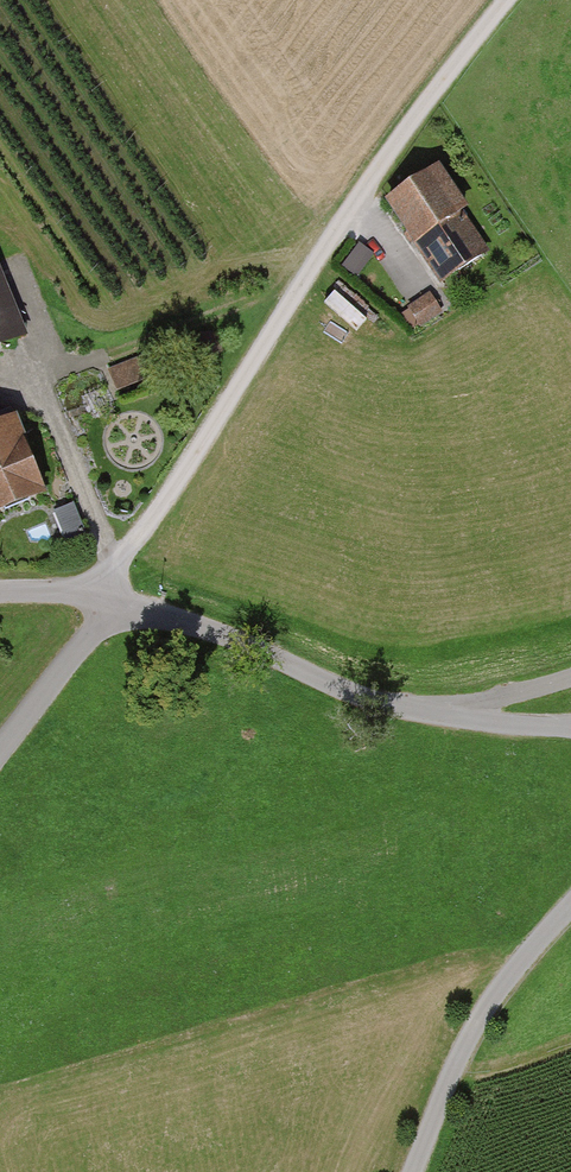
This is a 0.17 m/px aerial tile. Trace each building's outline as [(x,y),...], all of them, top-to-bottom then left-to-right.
[(443,175),(397,203),(449,288),(495,260),(443,175)] [(28,341),(0,269),(0,352),(28,341)] [(422,325),(447,311),(436,292),(411,306),(422,325)] [(0,436),(0,509),(57,488),(34,424),(0,436)]
